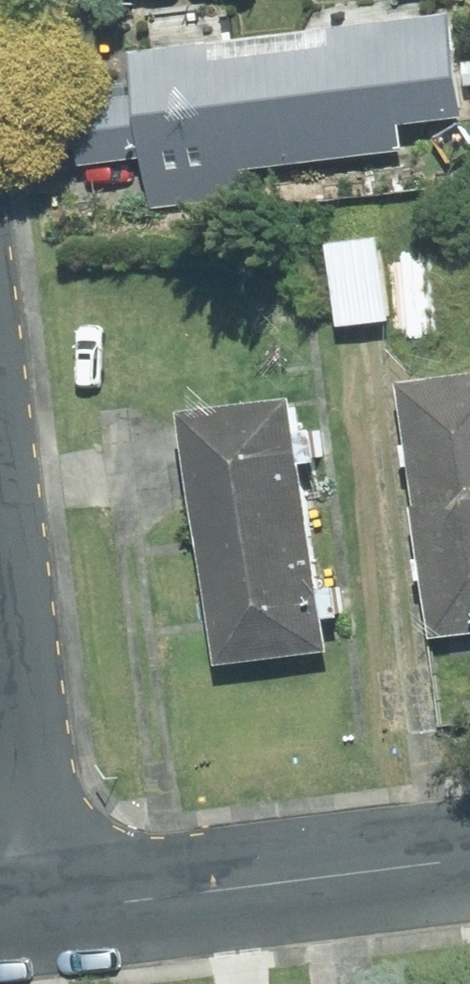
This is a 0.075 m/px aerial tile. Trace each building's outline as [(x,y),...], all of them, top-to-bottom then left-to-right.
[(444,15),(129,53),(133,86),(142,158),(148,209),(253,197),(249,167),(398,149),(395,123),(456,116),(444,15)] [(67,95),(77,167),(142,158),(133,86),(67,95)] [(380,237),(324,244),(335,327),(391,320),(380,237)] [(409,507),(469,500),(469,375),(394,383),(409,507)] [(286,399),(176,413),(193,539),(303,523),(286,399)] [(409,507),(424,639),(469,634),(469,500),(409,507)] [(303,523),(193,539),(212,666),(321,650),(303,523)]
